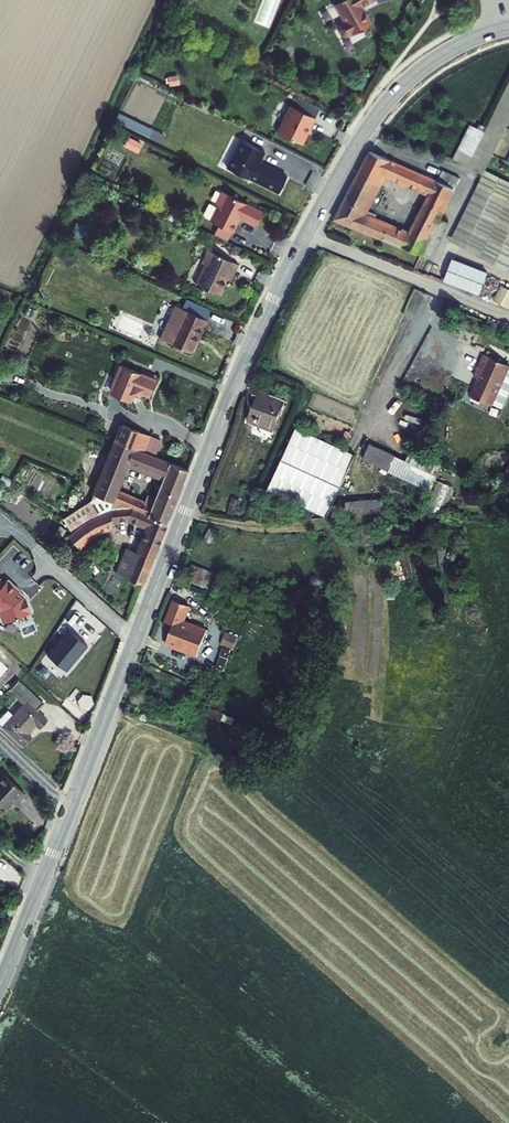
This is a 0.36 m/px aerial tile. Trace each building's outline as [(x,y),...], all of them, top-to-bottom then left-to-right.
[(364,0),(331,0),(329,1),(335,12),(336,12),(339,18),(333,21),(332,25),(336,32),(340,33),(345,30),(346,32),(366,22),(361,12),(359,11),(355,4),(364,0)] [(488,129),(469,166),(483,173),(508,120),(508,85),(488,129)] [(274,126),(297,138),(306,122),(307,123),(312,113),(289,101),(281,117),(280,116),(274,126)] [(164,139),(167,130),(118,113),(114,122),(164,139)] [(478,128),(470,124),(453,158),(469,166),(488,129),(479,125),(478,128)] [(129,133),(124,144),(138,151),(144,141),(129,133)] [(261,147),(239,135),(224,162),(275,189),(283,172),(255,157),(261,147)] [(337,219),(421,258),(460,179),(443,170),(437,182),(373,151),(365,164),(390,177),(430,196),(411,235),(371,215),(385,186),(360,175),(337,219)] [(390,177),(365,164),(360,175),(385,186),(390,177)] [(213,203),(206,218),(228,229),(232,219),(231,219),(233,214),(251,223),(258,208),(217,188),(211,202),(213,203)] [(78,222),(75,233),(85,236),(88,225),(78,222)] [(232,259),(199,244),(195,253),(198,255),(187,280),(210,291),(217,274),(223,277),(232,259)] [(453,258),(445,280),(480,295),(488,272),(453,258)] [(485,280),(484,288),(488,291),(491,293),(495,291),(499,290),(499,281),(493,277),(485,280)] [(496,301),(508,306),(508,287),(501,285),(496,301)] [(203,318),(171,305),(156,340),(186,352),(196,330),(198,331),(203,318)] [(496,409),(508,381),(508,366),(489,356),(479,377),(485,380),(475,399),(496,409)] [(148,373),(113,358),(102,383),(114,388),(113,391),(122,395),(125,387),(131,389),(132,386),(141,389),(148,373)] [(253,414),(277,425),(290,395),(261,382),(256,393),(261,395),(253,414)] [(115,412),(108,428),(138,440),(144,424),(115,412)] [(106,493),(113,496),(160,515),(183,459),(138,440),(108,428),(85,484),(87,485),(106,493)] [(294,428),(266,491),(326,518),(354,455),(294,428)] [(365,463),(429,494),(436,478),(372,447),(365,463)] [(447,514),(455,485),(438,480),(430,509),(447,514)] [(106,493),(87,485),(84,491),(57,509),(65,520),(74,510),(82,503),(89,499),(94,497),(100,495),(106,493)] [(111,510),(113,496),(106,493),(100,495),(94,497),(89,499),(82,503),(74,510),(65,520),(63,522),(81,538),(92,527),(111,516),(111,510)] [(135,578),(160,515),(113,496),(111,510),(117,510),(143,519),(132,548),(121,544),(111,568),(135,578)] [(8,623),(30,604),(0,571),(0,615),(8,623)] [(168,641),(199,654),(209,628),(186,619),(191,606),(175,600),(167,620),(175,624),(168,641)] [(65,672),(87,646),(66,628),(44,654),(65,672)] [(227,669),(238,634),(227,631),(216,665),(227,669)] [(22,692),(11,704),(29,719),(32,716),(36,719),(44,711),(33,702),(40,694),(16,673),(9,680),(22,692)] [(87,695),(83,694),(81,698),(78,701),(79,705),(81,709),(85,709),(89,710),(92,707),(94,704),(93,700),(92,696),(87,695)] [(0,716),(22,736),(29,727),(25,724),(29,719),(11,704),(0,716)] [(3,766),(0,769),(0,807),(12,794),(15,797),(25,785),(3,766)]
